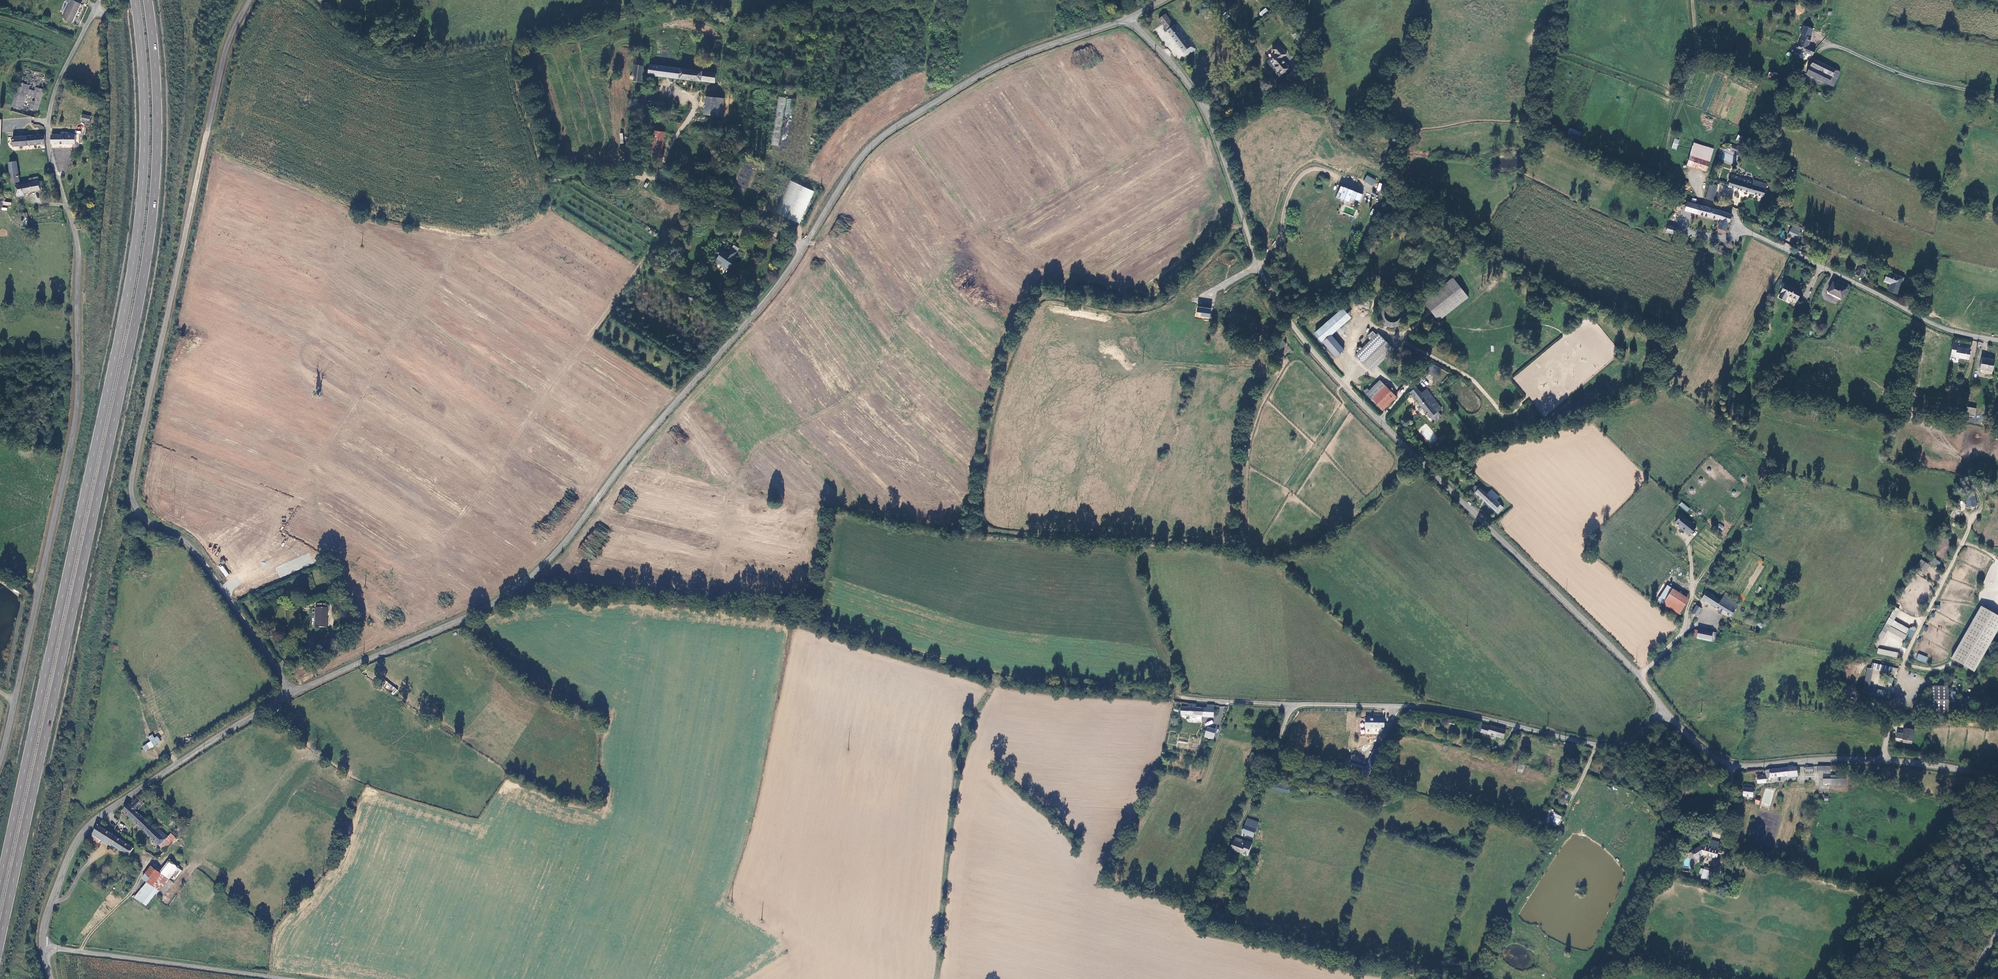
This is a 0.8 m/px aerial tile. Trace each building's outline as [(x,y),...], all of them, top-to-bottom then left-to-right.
[(81,4),(74,1),(72,0),(71,0),(63,19),(73,23),(81,4)] [(1262,16),(1268,10),(1265,7),(1259,14),(1262,16)] [(1159,20),(1168,32),(1175,26),(1166,14),(1159,20)] [(1168,32),(1185,53),(1186,53),(1192,48),(1189,44),(1191,42),(1190,40),(1188,42),(1175,26),(1168,32)] [(1813,55),(1815,49),(1808,46),(1811,38),(1803,35),(1798,49),(1797,52),(1796,53),(1800,54),(1801,51),(1803,52),(1803,51),(1813,55)] [(1288,70),(1280,60),(1285,56),(1278,46),(1271,51),(1275,57),(1269,62),(1273,67),(1272,68),(1274,71),(1275,70),(1280,77),(1288,70)] [(1192,48),(1186,53),(1189,56),(1195,51),(1192,48)] [(632,80),(633,80),(635,79),(635,82),(641,83),(643,62),(633,60),(632,75),(631,75),(630,76),(630,77),(630,79),(631,80),(632,80)] [(1835,88),(1842,73),(1815,61),(1809,68),(1807,75),(1835,88)] [(24,64),(9,108),(35,117),(50,73),(24,64)] [(716,74),(648,65),(647,75),(715,83),(716,74)] [(703,116),(721,119),(724,101),(707,97),(703,116)] [(785,98),(778,97),(772,145),(779,146),(785,98)] [(81,119),(90,121),(92,114),(83,112),(81,119)] [(660,158),(662,159),(669,118),(657,116),(650,157),(652,157),(660,158)] [(1569,127),(1567,134),(1578,139),(1581,132),(1569,127)] [(52,143),(76,144),(76,136),(68,136),(68,132),(63,132),(62,137),(52,136),(52,143)] [(45,142),(44,134),(12,138),(13,147),(45,142)] [(1671,148),(1676,150),(1679,140),(1674,138),(1671,148)] [(1705,171),(1713,151),(1695,144),(1687,164),(1705,171)] [(1731,164),(1733,154),(1723,152),(1721,162),(1731,164)] [(19,163),(10,163),(11,174),(20,174),(19,163)] [(1373,186),(1376,180),(1366,175),(1363,181),(1373,186)] [(40,185),(40,181),(39,181),(38,176),(29,177),(29,181),(15,184),(17,196),(24,194),(23,192),(40,189),(39,185),(40,185)] [(1744,181),(1734,178),(1733,180),(1732,180),(1730,188),(1764,198),(1766,192),(1767,185),(1754,181),(1752,186),(1743,183),(1744,181)] [(789,180),(776,213),(800,223),(814,191),(789,180)] [(1713,201),(1718,186),(1710,184),(1705,199),(1713,201)] [(1359,201),(1362,194),(1341,185),(1336,196),(1340,198),(1342,194),(1351,197),(1350,200),(1352,201),(1354,198),(1359,201)] [(1730,223),(1733,215),(1723,212),(1688,203),(1685,212),(1719,220),(1720,219),(1722,220),(1719,229),(1727,231),(1730,223)] [(1677,237),(1679,229),(1670,227),(1668,235),(1677,237)] [(1798,242),(1801,235),(1799,234),(1800,230),(1794,227),(1790,235),(1796,239),(1795,240),(1798,242)] [(720,266),(725,270),(731,263),(729,262),(739,250),(737,249),(738,248),(733,244),(732,245),(731,245),(725,253),(720,248),(716,253),(718,254),(714,259),(721,265),(720,266)] [(1860,280),(1863,272),(1858,270),(1854,277),(1860,280)] [(1897,295),(1903,279),(1888,273),(1884,283),(1890,285),(1888,292),(1897,295)] [(1438,322),(1468,300),(1452,279),(1422,302),(1438,322)] [(1797,300),(1802,290),(1787,283),(1779,296),(1785,299),(1787,295),(1797,300)] [(1841,298),(1846,288),(1833,283),(1829,292),(1841,298)] [(1196,317),(1210,318),(1211,308),(1197,307),(1196,317)] [(1342,308),(1313,333),(1335,358),(1344,350),(1332,335),(1351,318),(1342,308)] [(1398,324),(1391,319),(1388,322),(1386,321),(1384,323),(1390,327),(1392,325),(1395,327),(1398,324)] [(1355,356),(1371,373),(1394,350),(1379,334),(1372,331),(1368,335),(1371,340),(1367,337),(1360,345),(1363,348),(1355,356)] [(1280,350),(1286,343),(1282,339),(1275,346),(1280,350)] [(1968,359),(1970,349),(1956,346),(1956,342),(1952,342),(1949,356),(1968,359)] [(1992,372),(1994,360),(1981,357),(1979,370),(1992,372)] [(1426,373),(1436,378),(1441,368),(1431,363),(1426,373)] [(1425,379),(1420,383),(1424,388),(1429,384),(1425,379)] [(1378,382),(1365,396),(1381,412),(1394,398),(1378,382)] [(1422,412),(1424,410),(1435,424),(1443,417),(1439,412),(1443,409),(1428,389),(1424,393),(1422,391),(1421,392),(1417,386),(1409,392),(1421,406),(1419,407),(1418,408),(1418,410),(1418,411),(1420,412),(1422,412)] [(1958,413),(1959,406),(1946,403),(1945,410),(1958,413)] [(1974,415),(1976,408),(1965,407),(1964,413),(1974,415)] [(1475,493),(1498,514),(1504,508),(1500,505),(1501,505),(1496,501),(1499,498),(1491,491),(1487,495),(1479,489),(1478,490),(1475,487),(1472,490),(1475,492),(1475,493)] [(1975,494),(1964,497),(1967,509),(1978,506),(1975,494)] [(1687,512),(1690,508),(1681,502),(1679,505),(1687,512)] [(1955,507),(1950,516),(1954,518),(1959,510),(1955,507)] [(1690,534),(1696,527),(1680,514),(1674,522),(1690,534)] [(1922,576),(1929,564),(1921,559),(1914,571),(1922,576)] [(289,563),(276,567),(279,577),(292,574),(289,563)] [(224,577),(228,575),(223,565),(220,567),(224,577)] [(1689,599),(1667,587),(1658,602),(1680,614),(1689,599)] [(1719,602),(1704,592),(1700,599),(1730,617),(1736,606),(1727,600),(1729,596),(1724,594),(1719,602)] [(326,606),(326,603),(318,603),(318,606),(316,606),(315,626),(327,626),(327,606),(326,606)] [(1697,617),(1702,609),(1696,605),(1691,613),(1697,617)] [(1981,606),(1951,659),(1955,661),(1975,672),(1997,629),(1997,615),(1981,606)] [(1900,610),(1895,607),(1886,623),(1906,634),(1909,629),(1894,620),(1900,610)] [(346,630),(353,626),(349,619),(342,623),(346,630)] [(1886,623),(1875,644),(1879,646),(1888,630),(1904,639),(1906,635),(1890,626),(1890,625),(1886,623)] [(1714,634),(1697,631),(1695,639),(1713,642),(1714,634)] [(1878,648),(1877,654),(1899,658),(1900,653),(1878,648)] [(1928,658),(1919,654),(1916,659),(1925,663),(1928,658)] [(1870,669),(1892,673),(1894,667),(1872,663),(1870,669)] [(1873,669),(1867,668),(1862,693),(1868,694),(1873,669)] [(394,695),(398,690),(385,680),(381,685),(394,695)] [(1948,686),(1929,686),(1930,713),(1949,713),(1948,686)] [(1890,691),(1870,687),(1868,694),(1889,698),(1890,691)] [(1203,716),(1203,708),(1195,707),(1195,704),(1188,704),(1188,707),(1181,707),(1181,716),(1203,716)] [(1203,716),(1213,717),(1213,708),(1203,708),(1203,716)] [(1365,717),(1364,728),(1384,729),(1384,718),(1365,717)] [(1477,732),(1504,740),(1505,731),(1490,727),(1490,728),(1480,725),(1477,732)] [(1204,737),(1213,740),(1216,729),(1207,727),(1204,737)] [(1914,731),(1905,729),(1904,733),(1903,740),(1912,741),(1914,731)] [(161,742),(157,735),(154,737),(152,734),(147,737),(150,741),(142,746),(145,751),(161,742)] [(1267,735),(1264,743),(1270,746),(1273,737),(1267,735)] [(1373,752),(1365,773),(1370,775),(1380,750),(1378,750),(1376,754),(1373,752)] [(1522,773),(1525,766),(1519,764),(1517,772),(1522,773)] [(1796,767),(1785,768),(1786,776),(1786,777),(1797,776),(1796,767)] [(1766,775),(1756,776),(1757,783),(1765,782),(1765,780),(1771,779),(1770,777),(1786,776),(1785,768),(1765,770),(1766,775)] [(1288,792),(1290,785),(1272,781),(1270,788),(1288,792)] [(1742,795),(1752,796),(1753,788),(1743,786),(1742,795)] [(123,810),(161,844),(168,836),(159,827),(156,829),(137,810),(144,802),(139,797),(130,805),(129,803),(123,810)] [(1565,820),(1555,814),(1563,801),(1559,799),(1545,823),(1551,827),(1552,825),(1557,828),(1560,824),(1562,825),(1565,820)] [(1245,826),(1255,831),(1259,823),(1248,818),(1245,826)] [(134,847),(99,826),(94,835),(95,835),(104,841),(114,847),(115,846),(129,855),(134,847)] [(1253,837),(1255,831),(1245,826),(1242,833),(1253,837)] [(161,844),(166,849),(177,837),(172,832),(168,836),(161,844)] [(104,841),(95,835),(91,841),(100,847),(104,841)] [(1248,855),(1252,844),(1248,843),(1248,841),(1235,837),(1233,841),(1232,841),(1229,849),(1235,850),(1235,851),(1248,855)] [(1709,849),(1720,853),(1721,847),(1711,844),(1709,849)] [(1719,856),(1720,853),(1709,849),(1708,852),(1701,850),(1691,857),(1694,861),(1695,860),(1697,863),(1702,860),(1703,859),(1717,863),(1718,860),(1721,860),(1722,857),(1719,856)] [(167,876),(170,878),(179,866),(170,860),(162,872),(167,876)] [(159,888),(167,876),(162,872),(152,865),(143,877),(148,881),(159,888)] [(174,881),(170,878),(167,876),(159,888),(156,892),(162,896),(174,881)] [(159,888),(148,881),(136,897),(148,905),(156,892),(159,888)]
